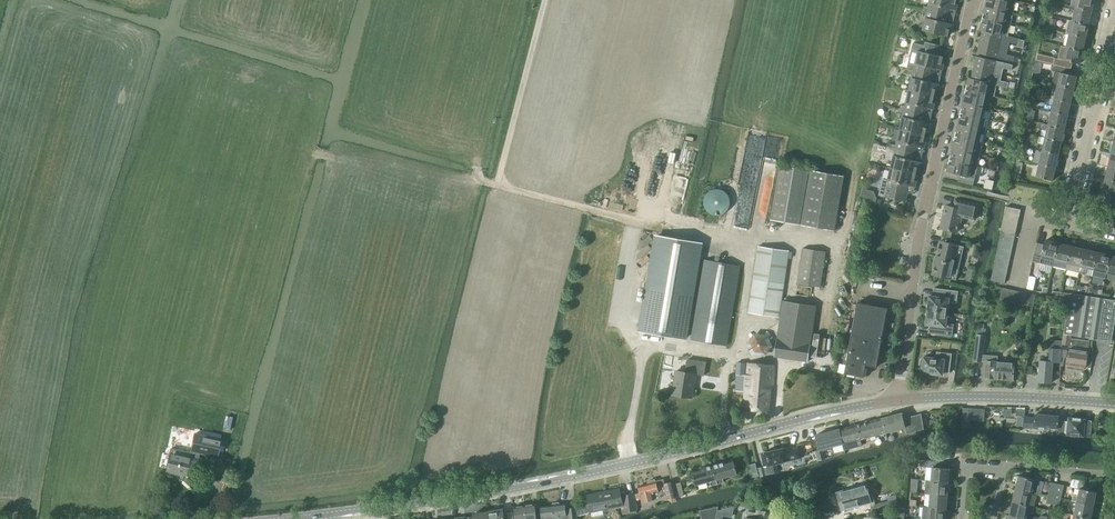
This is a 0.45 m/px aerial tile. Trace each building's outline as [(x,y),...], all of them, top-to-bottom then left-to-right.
[(922,11),(945,16),(948,16),(946,15),(947,8),(956,10),(957,4),(955,4),(956,0),(929,0),(928,7),(923,6),(922,11)] [(984,7),(1013,14),(1016,2),(1007,0),(989,0),(987,0),(986,0),(984,7)] [(1075,7),(1091,11),(1094,0),(1077,0),(1075,7)] [(986,14),(984,19),(1010,25),(1013,14),(984,7),(983,14),(986,14)] [(1075,7),(1072,21),(1088,24),(1091,11),(1075,7)] [(945,16),(922,11),(922,14),(926,15),(922,31),(947,37),(949,30),(951,30),(953,24),(944,22),(945,16)] [(979,31),(982,31),(1008,37),(1008,36),(1010,25),(984,19),(983,24),(981,23),(979,31)] [(1072,21),(1069,34),(1085,37),(1088,24),(1072,21)] [(982,31),(980,42),(1008,49),(1009,42),(1017,44),(1016,45),(1017,47),(1023,48),(1025,41),(1018,39),(1019,39),(1008,36),(1008,37),(982,31)] [(1060,45),(1060,46),(1082,51),(1085,37),(1069,34),(1066,46),(1060,45)] [(943,57),(938,56),(940,45),(925,42),(924,46),(914,43),(912,52),(918,54),(914,71),(909,69),(908,70),(932,76),(932,75),(934,76),(934,75),(932,75),(933,68),(942,70),(943,64),(941,64),(943,57)] [(1008,49),(980,42),(977,53),(1013,62),(1014,57),(1006,55),(1008,49)] [(1054,58),(1053,64),(1071,68),(1072,62),(1079,64),(1082,51),(1060,46),(1057,58),(1054,58)] [(976,56),(974,68),(1002,75),(1003,68),(1011,70),(1013,65),(976,56)] [(1051,84),(1057,86),(1073,89),(1076,76),(1069,75),(1071,68),(1053,64),(1051,71),(1054,71),(1051,84)] [(971,78),(971,79),(996,85),(1007,88),(1008,83),(1000,81),(1002,75),(974,68),(971,78)] [(912,74),(908,91),(934,97),(935,90),(937,90),(939,84),(930,82),(932,76),(908,70),(908,73),(912,74)] [(969,86),(968,91),(988,95),(994,97),(996,85),(971,79),(971,78),(968,78),(966,85),(969,86)] [(1057,86),(1054,99),(1070,103),(1073,89),(1057,86)] [(900,105),(899,109),(920,114),(925,115),(925,114),(921,113),(922,107),(933,109),(934,103),(932,103),(934,97),(908,91),(905,106),(900,105)] [(964,95),(962,102),(991,108),(992,105),(986,103),(988,95),(968,91),(967,95),(964,95)] [(1054,99),(1051,112),(1067,116),(1070,103),(1054,99)] [(964,109),(962,114),(983,119),(984,111),(990,112),(991,108),(962,102),(961,109),(964,109)] [(903,113),(899,130),(924,135),(926,129),(928,129),(930,123),(919,120),(920,114),(899,109),(899,112),(903,113)] [(1051,112),(1048,125),(1064,129),(1067,116),(1051,112)] [(959,118),(957,125),(985,131),(988,120),(983,119),(962,114),(961,119),(959,118)] [(1047,130),(1045,137),(1061,141),(1064,129),(1048,125),(1044,124),(1043,129),(1047,130)] [(985,131),(957,125),(955,132),(958,132),(957,137),(977,142),(983,143),(985,131)] [(891,144),(890,148),(916,154),(916,153),(911,152),(913,146),(924,148),(925,142),(923,142),(924,135),(899,130),(896,145),(891,144)] [(1044,144),(1042,151),(1058,154),(1061,141),(1045,137),(1045,138),(1039,136),(1037,143),(1044,144)] [(953,141),(952,148),(980,155),(983,143),(977,142),(957,137),(956,142),(953,141)] [(916,154),(890,148),(890,151),(894,152),(890,169),(915,174),(917,167),(919,168),(921,162),(912,160),(913,153),(916,154)] [(953,156),(952,161),(977,166),(980,155),(952,148),(950,155),(953,156)] [(1042,151),(1039,163),(1055,167),(1058,154),(1042,151)] [(977,166),(952,161),(951,165),(948,165),(946,172),(974,179),(977,166)] [(1055,167),(1039,163),(1036,177),(1052,181),(1055,167)] [(770,220),(799,225),(808,170),(780,165),(770,220)] [(1105,179),(1114,182),(1114,168),(1108,166),(1105,179)] [(915,174),(890,169),(887,180),(882,179),(881,187),(880,187),(878,196),(905,202),(907,192),(902,191),(904,185),(915,187),(916,181),(914,181),(915,174)] [(801,225),(834,231),(843,176),(810,170),(801,225)] [(1105,179),(1102,192),(1114,196),(1114,182),(1105,179)] [(719,189),(717,189),(716,189),(714,189),(713,189),(711,190),(710,190),(709,191),(708,192),(707,193),(706,195),(705,196),(704,198),(704,199),(704,201),(704,202),(704,204),(704,205),(704,207),(705,208),(706,209),(707,210),(708,212),(709,213),(710,213),(712,214),(713,215),(715,215),(716,215),(718,215),(719,215),(721,214),(722,214),(724,213),(725,212),(726,211),(727,210),(728,209),(729,207),(729,206),(730,205),(730,203),(730,202),(730,200),(730,199),(729,197),(729,196),(728,194),(727,193),(726,192),(725,191),(723,190),(722,190),(720,189),(719,189)] [(956,199),(954,208),(952,207),(946,206),(940,229),(957,232),(960,216),(975,219),(978,205),(956,199)] [(1006,207),(1004,213),(1019,216),(1020,210),(1006,207)] [(1004,213),(1003,219),(1017,223),(1019,216),(1004,213)] [(1003,219),(1001,226),(1016,229),(1017,223),(1003,219)] [(1016,229),(1001,226),(1001,228),(999,228),(999,230),(1000,231),(1000,233),(1015,236),(1016,229)] [(1001,233),(999,240),(1013,243),(1015,236),(1001,233)] [(691,242),(690,242),(656,236),(640,331),(685,339),(699,255),(700,255),(701,244),(702,243),(691,242)] [(999,240),(998,247),(1012,250),(1013,243),(999,240)] [(1040,263),(1053,266),(1055,260),(1059,243),(1045,240),(1044,245),(1040,263)] [(942,254),(941,257),(936,256),(932,275),(950,279),(956,280),(956,279),(958,270),(963,247),(958,245),(944,242),(944,244),(943,249),(942,254)] [(1032,261),(1040,263),(1044,245),(1037,243),(1032,261)] [(1053,266),(1066,269),(1066,265),(1071,246),(1059,243),(1055,260),(1053,266)] [(748,313),(779,317),(789,251),(758,246),(748,313)] [(1066,270),(1079,273),(1080,266),(1084,249),(1071,246),(1066,265),(1066,269),(1066,270)] [(998,247),(996,253),(1010,256),(1012,250),(998,247)] [(803,248),(798,284),(820,287),(825,252),(803,248)] [(1086,268),(1093,269),(1097,253),(1084,249),(1080,266),(1079,273),(1085,274),(1086,268)] [(996,253),(995,260),(1009,263),(1010,256),(996,253)] [(1099,271),(1106,272),(1110,256),(1097,253),(1093,269),(1092,276),(1098,277),(1099,271)] [(1106,272),(1114,274),(1114,257),(1110,256),(1106,272)] [(705,260),(691,339),(726,345),(740,266),(705,260)] [(995,260),(994,267),(1007,270),(1009,263),(995,260)] [(994,267),(992,274),(1006,277),(1007,270),(994,267)] [(1006,277),(992,274),(991,280),(999,282),(1004,283),(1006,277)] [(1029,276),(1027,289),(1033,290),(1036,277),(1029,276)] [(929,296),(927,310),(947,313),(948,302),(956,303),(958,291),(933,288),(932,296),(929,296)] [(999,301),(1005,302),(1008,289),(1002,288),(999,301)] [(1005,302),(1011,303),(1014,290),(1008,289),(1005,302)] [(1011,303),(1017,305),(1020,292),(1014,290),(1011,303)] [(1020,292),(1017,305),(1023,306),(1025,300),(1026,294),(1026,293),(1020,292)] [(1063,334),(1071,335),(1078,336),(1078,333),(1085,334),(1085,337),(1090,338),(1091,335),(1104,337),(1103,340),(1111,341),(1114,319),(1114,300),(1070,293),(1063,334)] [(1035,296),(1026,294),(1025,300),(1033,302),(1035,296)] [(817,306),(782,301),(774,356),(808,362),(817,306)] [(857,303),(844,373),(863,377),(866,365),(877,367),(888,308),(857,303)] [(947,313),(927,310),(925,325),(929,325),(928,333),(952,336),(953,324),(946,323),(947,313)] [(977,325),(976,335),(985,336),(986,330),(984,330),(984,325),(977,325)] [(752,356),(765,357),(773,346),(767,334),(754,333),(747,344),(752,356)] [(1063,334),(1062,341),(1062,344),(1069,345),(1066,364),(1068,364),(1067,366),(1083,369),(1083,367),(1085,367),(1089,342),(1070,339),(1071,335),(1063,334)] [(973,361),(981,362),(982,355),(985,336),(976,335),(973,361)] [(1062,344),(1062,341),(1050,340),(1048,361),(1039,361),(1038,382),(1051,383),(1053,362),(1060,362),(1062,344)] [(920,369),(922,369),(922,372),(942,375),(942,372),(949,373),(951,354),(936,352),(935,358),(924,357),(923,360),(921,360),(920,369)] [(986,362),(985,378),(994,378),(994,379),(1013,380),(1014,363),(997,362),(998,356),(982,355),(982,362),(986,362)] [(670,377),(675,378),(673,395),(691,398),(695,374),(704,376),(706,362),(687,360),(685,372),(676,371),(671,371),(670,377)] [(736,391),(745,392),(744,410),(769,411),(771,386),(772,386),(774,365),(747,363),(746,376),(737,375),(736,391)] [(969,420),(970,407),(965,407),(962,407),(964,420),(969,420)] [(882,418),(872,421),(876,435),(905,428),(906,434),(924,429),(921,414),(904,418),(902,413),(882,418)] [(1064,434),(1065,434),(1066,421),(1065,421),(1058,421),(1059,417),(1035,414),(1035,418),(1024,417),(1023,427),(1049,430),(1049,428),(1057,429),(1057,434),(1064,435),(1064,434)] [(1066,421),(1065,434),(1066,434),(1066,435),(1083,436),(1084,432),(1090,433),(1091,422),(1092,421),(1091,421),(1085,420),(1085,419),(1068,417),(1068,422),(1066,421)] [(839,429),(838,429),(842,444),(843,444),(845,450),(862,445),(860,439),(876,435),(872,421),(871,421),(869,420),(865,421),(864,423),(839,429)] [(842,444),(838,429),(834,430),(834,429),(828,431),(829,432),(815,435),(819,450),(815,451),(817,461),(824,460),(823,458),(831,456),(829,450),(831,450),(830,449),(831,449),(831,448),(830,448),(830,447),(842,444)] [(195,434),(191,451),(217,457),(221,439),(195,434)] [(762,453),(765,466),(800,458),(798,448),(786,450),(785,448),(762,453)] [(165,474),(177,476),(177,473),(194,477),(198,460),(196,460),(197,454),(170,449),(165,474)] [(932,467),(931,481),(948,482),(948,477),(948,478),(948,477),(949,469),(949,468),(937,467),(938,461),(924,460),(924,461),(921,461),(921,466),(924,466),(924,467),(932,467)] [(724,462),(712,466),(717,484),(724,482),(722,478),(737,474),(734,462),(732,463),(731,461),(730,461),(728,461),(727,462),(726,464),(725,464),(724,462)] [(754,464),(749,465),(748,465),(751,478),(759,476),(755,463),(754,463),(754,464)] [(717,484),(712,466),(700,469),(701,471),(692,473),(695,485),(710,481),(711,486),(717,484)] [(1017,485),(1015,489),(1036,494),(1040,480),(1018,475),(1018,476),(1017,484),(1016,484),(1017,485)] [(640,493),(635,495),(635,499),(641,498),(642,502),(660,498),(659,495),(666,493),(668,500),(676,498),(672,484),(672,482),(664,484),(663,480),(656,482),(654,480),(648,481),(648,484),(639,487),(640,493)] [(926,486),(925,494),(947,495),(947,487),(948,487),(947,486),(948,482),(931,481),(931,486),(926,486)] [(672,484),(676,498),(684,496),(680,483),(672,484)] [(1051,483),(1048,496),(1054,497),(1057,484),(1051,483)] [(839,492),(844,510),(871,502),(866,484),(839,492)] [(1057,484),(1054,497),(1061,499),(1063,485),(1057,484)] [(1073,495),(1072,501),(1093,505),(1094,501),(1094,500),(1096,493),(1096,492),(1079,488),(1078,496),(1073,495)] [(635,499),(635,495),(621,496),(620,489),(587,495),(589,504),(590,512),(624,505),(625,511),(627,511),(627,514),(636,513),(636,511),(635,500),(635,499)] [(1012,501),(1012,502),(1029,506),(1032,493),(1036,494),(1015,489),(1014,493),(1014,494),(1013,501),(1012,501)] [(930,494),(929,507),(946,509),(946,504),(946,503),(947,496),(947,495),(925,494),(930,494)] [(871,506),(873,512),(898,505),(895,496),(887,498),(888,501),(871,506)] [(1076,502),(1074,515),(1090,518),(1092,511),(1092,510),(1093,505),(1072,501),(1076,502)] [(1010,511),(1009,515),(1026,518),(1029,506),(1012,502),(1012,503),(1011,510),(1010,510),(1010,511)] [(576,508),(576,507),(566,508),(565,504),(560,505),(560,503),(551,504),(551,506),(540,507),(542,518),(577,518),(577,516),(576,512),(576,508)] [(525,506),(527,518),(536,518),(535,504),(525,506)] [(577,516),(590,513),(590,512),(589,504),(576,508),(576,512),(577,516)] [(525,506),(515,507),(516,518),(527,518),(525,506)] [(702,518),(715,518),(718,507),(700,511),(702,518)] [(948,514),(946,514),(946,513),(945,513),(946,509),(929,507),(928,518),(948,518),(948,514)] [(503,509),(488,511),(490,518),(504,518),(503,509)] [(766,512),(756,510),(756,513),(747,512),(746,518),(745,518),(773,518),(774,514),(766,513),(766,512)]
